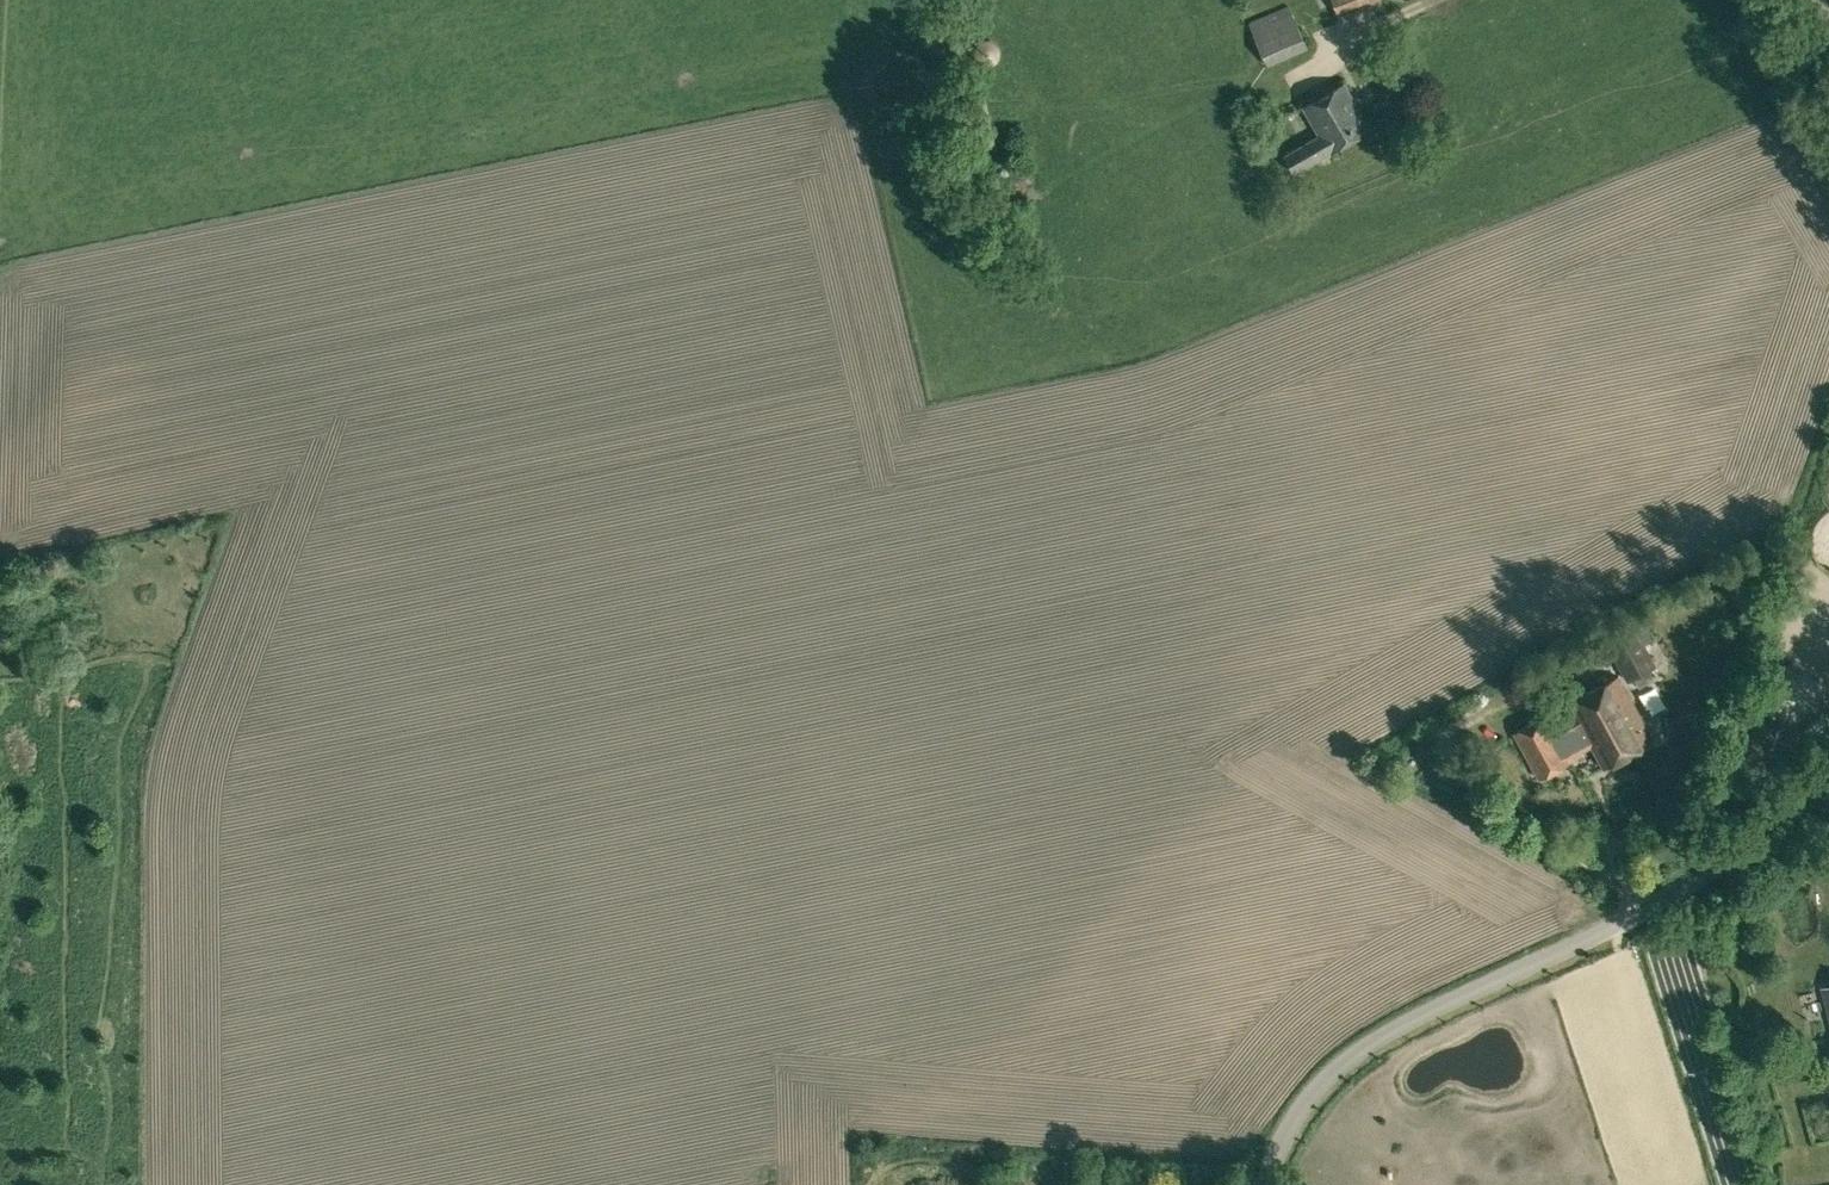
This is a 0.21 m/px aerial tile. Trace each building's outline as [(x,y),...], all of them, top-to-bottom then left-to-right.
[(1337,14),(1381,0),(1333,0),(1337,14)] [(1249,21),(1267,64),(1307,47),(1289,4),(1249,21)] [(978,63),(983,66),(989,66),(994,64),(997,62),(1000,59),(1001,54),(1001,47),(1000,43),(997,40),(993,37),(989,36),(984,36),(978,39),(973,45),(973,53),(978,63)] [(1286,153),(1295,170),(1370,127),(1344,83),(1303,106),(1319,134),(1286,153)] [(1605,640),(1627,681),(1657,664),(1635,624),(1605,640)] [(1514,731),(1539,779),(1572,761),(1571,760),(1585,753),(1583,749),(1592,744),(1603,765),(1649,740),(1638,719),(1641,718),(1619,675),(1565,703),(1582,735),(1563,745),(1551,724),(1546,714),(1514,731)]
